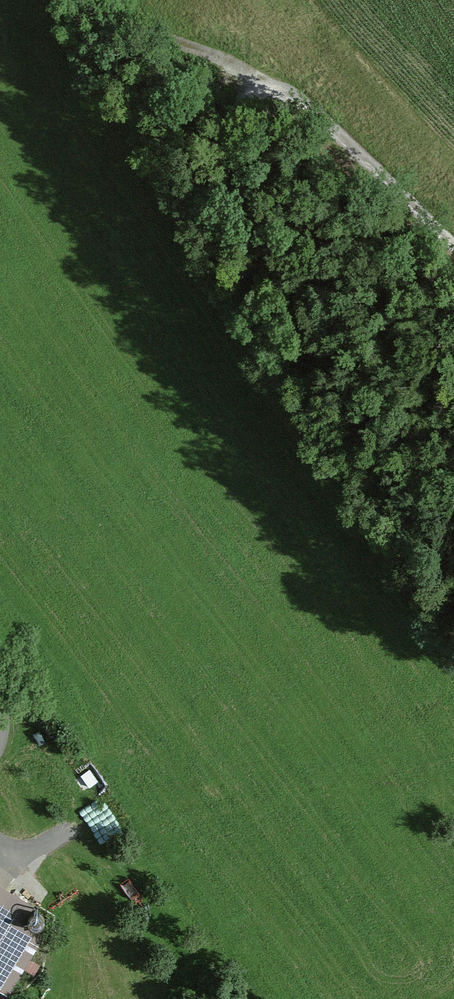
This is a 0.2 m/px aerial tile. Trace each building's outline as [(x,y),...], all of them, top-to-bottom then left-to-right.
[(32,942),(0,922),(0,992),(32,942)]
